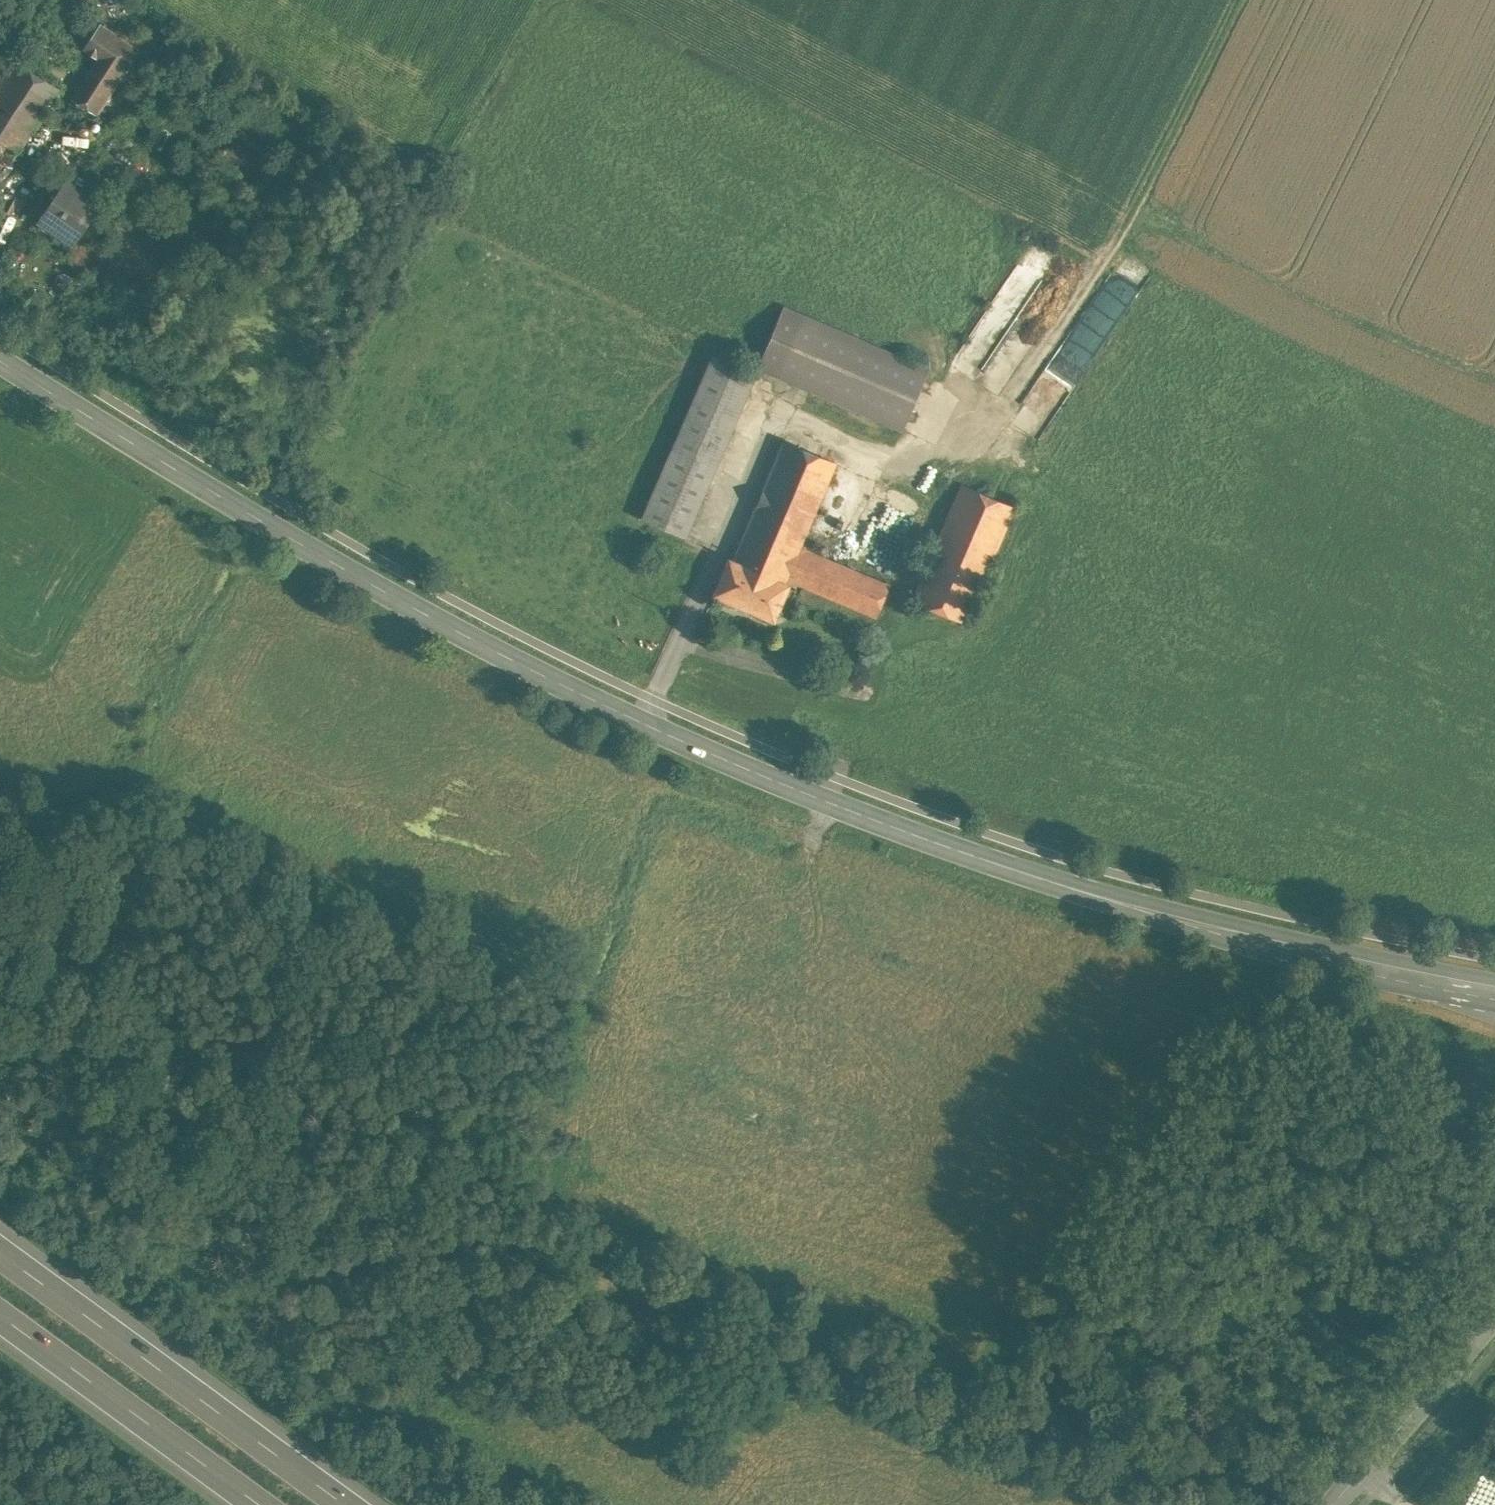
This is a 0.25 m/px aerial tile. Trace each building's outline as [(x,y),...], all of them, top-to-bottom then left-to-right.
[(139,49),(99,22),(83,47),(98,57),(72,98),(97,114),(139,49)] [(0,83),(0,181),(60,88),(16,59),(0,83)] [(273,165),(234,137),(214,164),(253,192),(273,165)] [(66,179),(39,219),(74,243),(101,203),(66,179)] [(1049,335),(1071,281),(1024,261),(1007,301),(1016,304),(1013,311),(1023,315),(1020,323),(1049,335)] [(928,368),(785,306),(759,366),(902,428),(928,368)] [(713,354),(642,518),(686,537),(757,373),(713,354)] [(786,578),(802,541),(836,462),(784,440),(733,560),(785,582),(786,578)] [(1015,506),(962,483),(912,599),(965,621),(1015,506)] [(802,541),(786,578),(876,616),(890,584),(805,548),(807,543),(802,541)] [(733,560),(729,558),(715,593),(774,619),(789,584),(733,560)]
